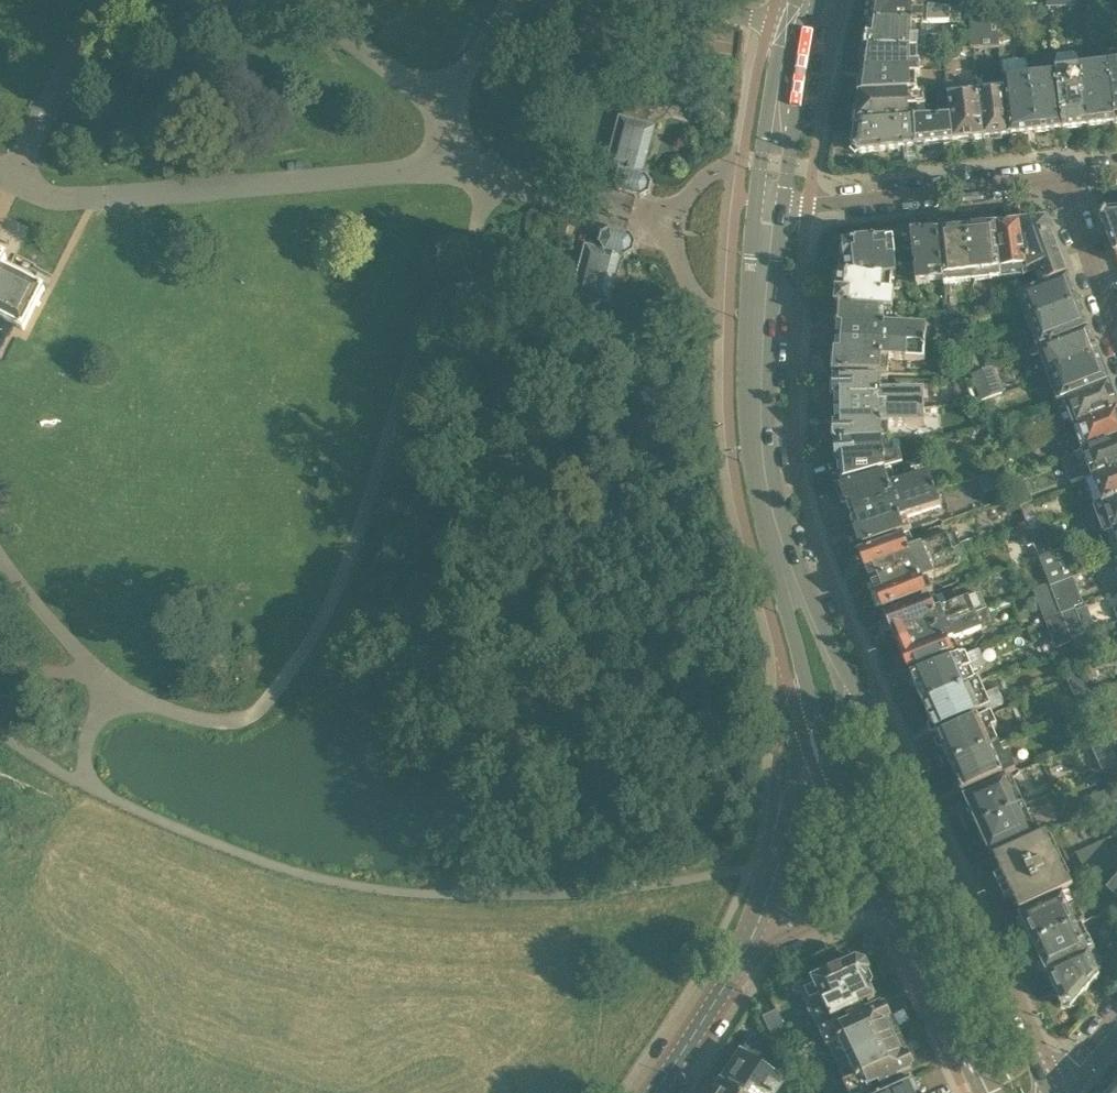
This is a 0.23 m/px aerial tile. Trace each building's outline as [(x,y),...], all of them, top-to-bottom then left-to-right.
[(871,22),(923,21),(923,22),(927,23),(950,23),(951,9),(938,8),(939,0),(874,0),(871,22)] [(1044,8),(1071,8),(1070,0),(1044,0),(1044,8)] [(997,20),(970,21),(970,49),(1000,48),(997,20)] [(866,49),(866,50),(921,49),(956,48),(955,35),(922,35),(923,22),(923,21),(871,22),(867,49),(866,49)] [(866,50),(863,72),(921,70),(921,64),(921,49),(866,50)] [(1057,54),(1055,65),(1055,70),(1056,73),(1063,129),(1086,127),(1078,67),(1081,67),(1080,62),(1074,52),(1057,54)] [(1027,60),(1001,63),(1003,79),(1004,82),(1005,92),(1011,135),(1036,132),(1029,76),(1027,60)] [(1103,64),(1109,124),(1115,123),(1116,123),(1116,62),(1103,64)] [(1081,67),(1078,67),(1086,127),(1109,124),(1103,64),(1081,67)] [(863,72),(860,95),(917,92),(917,91),(917,76),(921,76),(921,70),(863,72)] [(1056,73),(1029,76),(1036,132),(1063,129),(1056,73)] [(960,82),(946,83),(947,92),(949,110),(950,118),(951,118),(954,142),(985,138),(979,95),(962,97),(960,82)] [(858,106),(855,124),(909,120),(909,106),(926,105),(925,91),(917,91),(917,92),(860,95),(858,106)] [(937,93),(939,107),(943,111),(949,110),(947,92),(937,93)] [(1005,92),(979,95),(985,138),(1011,135),(1005,92)] [(656,126),(646,123),(622,117),(620,116),(606,166),(618,169),(616,175),(617,175),(615,182),(614,182),(615,184),(616,184),(619,190),(618,191),(620,192),(621,192),(630,194),(634,195),(640,197),(642,197),(642,196),(648,193),(649,193),(650,192),(650,191),(651,185),(652,185),(652,182),(651,182),(648,176),(646,174),(645,175),(643,174),(656,126)] [(926,119),(913,120),(915,146),(954,142),(951,118),(950,118),(926,119)] [(852,147),(851,148),(859,155),(861,153),(915,146),(913,120),(909,120),(855,124),(855,126),(854,126),(852,147)] [(1103,214),(1101,218),(1116,260),(1116,212),(1103,214)] [(1041,277),(1044,284),(1066,276),(1045,220),(1024,223),(1029,271),(1038,268),(1039,271),(1029,275),(1030,279),(1036,277),(1037,279),(1041,277)] [(1027,271),(1029,271),(1024,223),(996,226),(1001,277),(1027,274),(1027,271)] [(1001,278),(1001,277),(996,226),(967,229),(973,281),(1001,278)] [(573,296),(609,305),(622,255),(624,256),(624,257),(626,257),(626,256),(632,252),(633,253),(635,251),(633,250),(635,244),(637,244),(636,242),(635,242),(631,236),(632,235),(630,233),(630,234),(624,233),(611,229),(611,228),(608,228),(609,230),(602,233),(602,232),(600,234),(601,235),(599,241),(598,242),(599,244),(600,244),(603,249),(585,245),(573,296)] [(944,285),(973,281),(967,229),(937,233),(943,280),(944,285)] [(930,281),(943,280),(937,233),(911,236),(916,286),(931,284),(930,281)] [(897,277),(895,257),(892,238),(844,243),(844,247),(841,250),(842,257),(845,260),(845,262),(839,263),(841,272),(884,278),(897,277)] [(0,254),(0,317),(24,329),(25,329),(45,289),(3,267),(8,258),(0,254)] [(914,275),(913,263),(904,264),(905,276),(914,275)] [(883,292),(884,278),(841,272),(841,274),(839,274),(839,276),(834,279),(833,286),(837,290),(836,305),(893,310),(895,293),(883,292)] [(1066,276),(1044,284),(1015,295),(1027,325),(1078,305),(1066,276)] [(991,304),(1001,302),(999,287),(989,288),(991,304)] [(893,325),(893,310),(836,305),(835,321),(839,325),(838,340),(926,345),(927,327),(893,325)] [(947,317),(955,316),(952,305),(945,307),(947,317)] [(1087,330),(1078,305),(1027,325),(1036,349),(1087,330)] [(964,336),(957,317),(947,321),(953,340),(964,336)] [(1087,330),(1036,349),(1046,376),(1097,356),(1087,330)] [(925,362),(926,345),(838,340),(836,356),(833,359),(832,370),(835,373),(835,374),(882,374),(888,374),(889,360),(925,362)] [(964,354),(972,374),(982,371),(974,351),(964,354)] [(1107,382),(1097,356),(1046,376),(1056,402),(1107,382)] [(959,362),(949,362),(949,380),(965,380),(959,362)] [(993,366),(982,371),(972,374),(971,375),(981,401),(1004,393),(993,366)] [(888,392),(888,379),(835,379),(835,381),(832,384),(832,394),(836,397),(836,399),(837,398),(837,410),(925,408),(924,391),(888,392)] [(1107,382),(1056,402),(1064,424),(1071,421),(1073,426),(1116,409),(1116,408),(1107,382)] [(836,441),(837,442),(889,440),(889,426),(925,426),(925,408),(837,410),(837,424),(836,424),(836,425),(832,429),(833,438),(836,441)] [(1082,451),(1116,437),(1116,409),(1073,426),(1075,431),(1068,433),(1073,444),(1079,442),(1082,451)] [(1004,433),(993,437),(997,450),(1009,446),(1004,433)] [(1082,451),(1060,460),(1069,482),(1084,477),(1085,481),(1116,469),(1116,437),(1082,451)] [(891,454),(889,440),(837,442),(837,445),(833,447),(834,458),(838,462),(838,463),(839,463),(840,483),(886,470),(886,469),(902,464),(900,454),(891,454)] [(992,473),(1005,470),(1002,461),(989,464),(992,473)] [(1095,506),(1116,498),(1116,469),(1085,481),(1095,506)] [(983,492),(999,488),(1009,484),(1005,471),(1005,470),(992,473),(978,477),(983,492)] [(852,517),(935,490),(929,474),(895,485),(891,472),(885,474),(841,487),(841,488),(839,493),(842,502),(847,504),(847,505),(848,505),(852,517)] [(1010,484),(1015,495),(1019,505),(1020,506),(1033,501),(1022,475),(1009,480),(1011,483),(1010,484)] [(941,507),(935,490),(852,517),(856,529),(855,530),(856,532),(853,535),(856,545),(861,547),(862,548),(912,531),(907,518),(941,507)] [(1019,507),(1019,505),(1015,495),(1004,499),(1008,512),(1019,507)] [(1095,506),(1096,507),(1094,507),(1104,534),(1116,529),(1116,498),(1095,506)] [(1031,502),(1030,502),(1020,506),(1025,520),(1036,516),(1031,502)] [(1026,523),(1015,527),(1019,540),(1022,539),(1025,546),(1028,548),(1034,545),(1030,535),(1026,523)] [(1030,535),(1034,545),(1039,559),(1055,553),(1045,529),(1030,535)] [(1104,534),(1105,535),(1115,562),(1116,561),(1116,529),(1104,534)] [(859,554),(872,585),(961,550),(961,548),(955,534),(947,537),(947,536),(927,544),(922,531),(910,536),(904,538),(859,554)] [(968,565),(961,550),(872,585),(884,613),(934,593),(929,580),(968,565)] [(1050,587),(1068,580),(1057,552),(1055,553),(1039,559),(1048,583),(1049,583),(1050,587)] [(1068,580),(1050,587),(1062,615),(1075,610),(1075,608),(1079,606),(1069,580),(1068,580)] [(1049,583),(1048,583),(1032,590),(1044,621),(1062,615),(1050,587),(1049,583)] [(980,611),(980,612),(987,609),(980,593),(941,609),(935,597),(930,599),(930,598),(886,616),(898,646),(980,611)] [(1075,610),(1062,615),(1071,639),(1084,634),(1075,610)] [(986,625),(980,612),(980,611),(898,646),(910,674),(954,656),(953,655),(959,653),(954,641),(982,630),(981,627),(986,625)] [(1061,616),(1045,622),(1054,648),(1071,642),(1061,616)] [(1018,631),(1015,624),(1004,629),(1007,635),(1018,631)] [(1086,646),(1082,636),(1071,640),(1076,651),(1086,646)] [(924,706),(977,683),(971,670),(986,665),(980,650),(912,678),(924,706)] [(1080,673),(1067,678),(1078,707),(1092,702),(1080,673)] [(983,696),(977,683),(924,706),(936,733),(1004,704),(997,689),(983,696)] [(1019,700),(1030,695),(1027,688),(1016,692),(1019,700)] [(1116,713),(1116,712),(1108,688),(1100,691),(1102,695),(1094,698),(1097,707),(1102,705),(1106,717),(1116,713)] [(1106,717),(1104,718),(1113,742),(1116,740),(1116,713),(1106,717)] [(951,767),(992,748),(985,733),(997,727),(991,714),(939,738),(951,767)] [(1105,734),(1094,738),(1105,769),(1116,764),(1116,760),(1106,733),(1105,734)] [(998,762),(992,748),(951,767),(964,795),(1004,776),(1016,771),(1010,756),(998,762)] [(1114,803),(1116,802),(1116,764),(1105,769),(1102,771),(1114,803)] [(1024,806),(1011,777),(965,799),(978,827),(1024,806)] [(1114,803),(1112,802),(1094,808),(1111,824),(1116,817),(1116,806),(1114,803)] [(1037,834),(1024,806),(978,827),(991,855),(1037,834)] [(1047,833),(994,858),(1020,913),(1073,889),(1047,833)] [(1081,866),(1090,883),(1105,876),(1112,869),(1105,854),(1081,866)] [(1111,892),(1116,898),(1116,880),(1108,890),(1111,892)] [(1034,946),(1076,927),(1085,922),(1078,907),(1074,908),(1068,895),(1020,918),(1025,930),(1026,930),(1034,946)] [(1083,942),(1076,927),(1034,946),(1042,963),(1041,963),(1047,974),(1089,954),(1095,952),(1088,939),(1083,942)] [(1105,946),(1116,956),(1116,955),(1116,938),(1105,946)] [(1089,954),(1047,974),(1048,975),(1062,1006),(1071,1007),(1071,1006),(1099,975),(1089,954)] [(857,959),(797,987),(806,1006),(806,1008),(807,1008),(808,1009),(807,1010),(816,1027),(817,1026),(817,1025),(875,998),(866,980),(869,970),(865,962),(857,959)] [(838,1065),(893,1039),(884,1021),(889,1019),(883,1007),(868,1014),(865,1008),(847,1016),(850,1024),(842,1027),(839,1022),(820,1031),(827,1047),(829,1047),(838,1065)] [(790,1037),(777,1010),(762,1017),(775,1043),(790,1037)] [(734,1092),(778,1092),(786,1081),(778,1064),(773,1072),(766,1067),(771,1059),(762,1040),(757,1036),(751,1038),(742,1050),(720,1084),(734,1092)] [(893,1039),(838,1065),(846,1083),(845,1084),(849,1092),(868,1092),(872,1091),(869,1086),(878,1082),(881,1089),(899,1081),(897,1075),(911,1068),(906,1055),(901,1057),(893,1039)] [(807,1044),(799,1048),(803,1056),(811,1053),(807,1044)] [(799,1048),(791,1051),(795,1060),(803,1056),(799,1048)] [(791,1051),(783,1055),(787,1064),(795,1060),(791,1051)] [(883,1092),(924,1092),(926,1090),(922,1080),(914,1080),(912,1081),(911,1079),(883,1092)] [(720,1084),(714,1092),(734,1092),(720,1084)]
